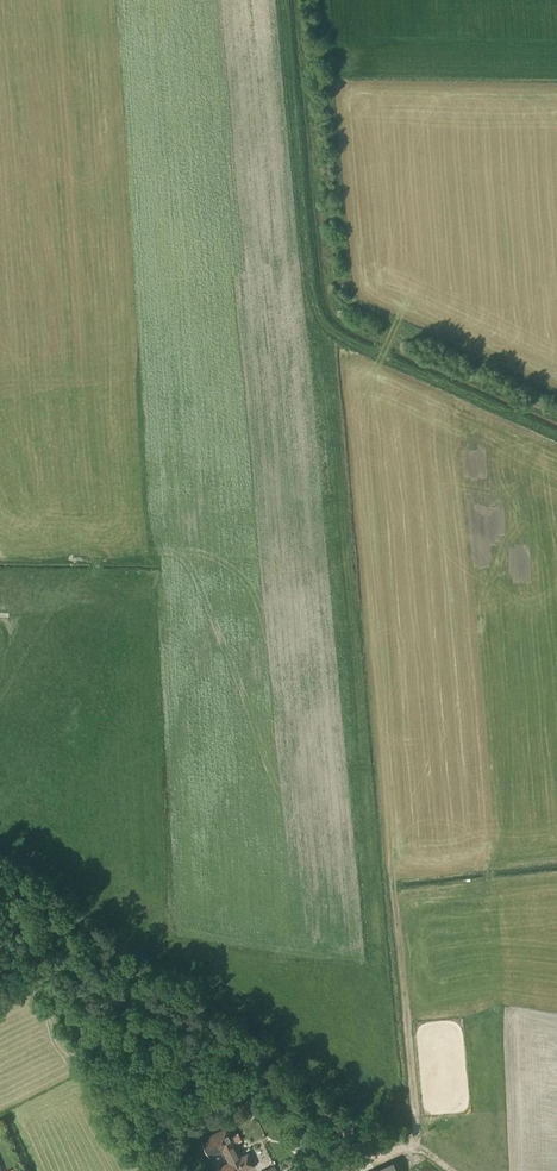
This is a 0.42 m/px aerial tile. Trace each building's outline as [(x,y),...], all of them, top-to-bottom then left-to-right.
[(227,1127),(204,1139),(212,1156),(223,1150),(229,1163),(220,1167),(222,1170),(243,1170),(254,1166),(248,1153),(242,1157),(227,1127)]
